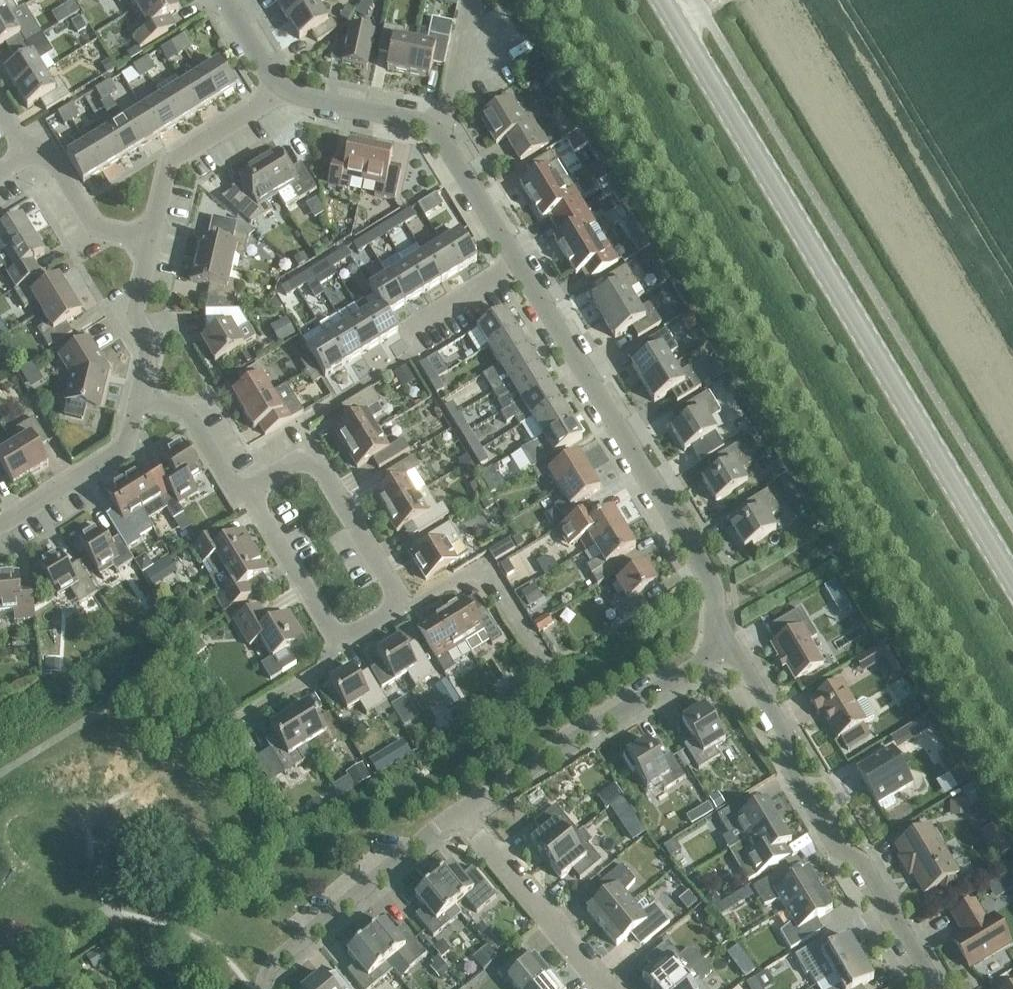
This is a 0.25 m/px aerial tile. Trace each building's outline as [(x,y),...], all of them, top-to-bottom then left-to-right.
[(11,0),(0,0),(0,21),(17,10),(11,0)] [(62,7),(69,18),(80,11),(73,0),(62,7)] [(150,0),(131,0),(136,9),(150,0)] [(136,9),(143,21),(133,27),(138,35),(132,38),(139,49),(167,32),(161,21),(178,11),(171,0),(150,0),(136,9)] [(277,3),(288,21),(316,4),(322,0),(283,0),(277,3)] [(355,13),(364,19),(373,5),(366,0),(363,0),(355,13)] [(316,4),(288,21),(299,39),(310,32),(317,42),(337,29),(331,19),(327,21),(316,4)] [(0,21),(0,46),(4,44),(11,54),(41,35),(24,6),(17,10),(0,21)] [(346,6),(339,17),(347,22),(354,11),(346,6)] [(82,16),(71,23),(77,34),(89,27),(82,16)] [(414,42),(407,74),(428,78),(431,64),(443,67),(449,39),(453,23),(431,19),(428,35),(426,44),(414,42)] [(407,74),(414,42),(402,39),(404,30),(383,25),(377,52),(389,55),(386,69),(407,74)] [(335,36),(330,60),(341,62),(341,63),(366,68),(374,32),(349,27),(346,39),(335,36)] [(41,35),(11,54),(17,64),(4,71),(16,90),(43,73),(37,63),(53,53),(41,35)] [(178,39),(185,50),(192,46),(185,35),(178,39)] [(185,50),(178,39),(171,44),(177,55),(185,50)] [(171,44),(160,51),(166,62),(177,55),(171,44)] [(133,51),(127,54),(130,59),(136,56),(133,51)] [(148,58),(140,63),(147,74),(154,69),(148,58)] [(109,61),(102,65),(107,73),(114,69),(109,61)] [(219,62),(199,74),(216,100),(235,89),(219,62)] [(147,74),(140,63),(133,67),(140,78),(147,74)] [(50,83),(43,73),(16,90),(27,108),(39,101),(45,111),(69,96),(58,78),(50,83)] [(216,100),(199,74),(180,86),(196,112),(216,100)] [(110,81),(102,86),(109,97),(117,92),(110,81)] [(109,97),(102,86),(95,90),(102,101),(109,97)] [(196,112),(180,86),(161,97),(177,124),(196,112)] [(177,124),(161,97),(142,109),(159,136),(177,124)] [(547,143),(541,134),(530,115),(523,119),(509,98),(479,116),(495,144),(506,138),(519,160),(547,143)] [(64,109),(71,120),(79,116),(72,105),(64,109)] [(71,120),(64,109),(57,114),(64,125),(71,120)] [(142,109),(123,120),(140,147),(159,136),(142,109)] [(123,120),(105,132),(121,159),(140,147),(123,120)] [(578,131),(566,139),(574,152),(586,145),(578,131)] [(105,132),(86,144),(102,171),(121,159),(105,132)] [(363,181),(370,148),(348,143),(344,163),(332,161),(327,186),(347,191),(350,179),(363,181)] [(102,171),(86,144),(66,156),(82,183),(102,171)] [(392,153),(370,148),(363,181),(376,184),(374,196),(394,201),(401,167),(389,165),(392,153)] [(258,163),(277,195),(285,208),(316,189),(300,163),(290,169),(278,150),(258,163)] [(558,185),(567,180),(550,152),(526,167),(532,177),(520,184),(531,202),(558,185)] [(277,195),(258,163),(237,175),(243,184),(221,198),(250,224),(271,212),(265,203),(277,195)] [(597,163),(589,168),(595,179),(603,173),(597,163)] [(558,185),(531,202),(542,220),(554,212),(560,222),(584,207),(567,180),(558,185)] [(613,191),(598,199),(608,216),(622,208),(613,191)] [(435,194),(417,205),(424,217),(443,206),(435,194)] [(553,239),(564,257),(600,235),(584,207),(560,222),(565,231),(553,239)] [(410,210),(399,216),(404,224),(414,217),(410,210)] [(32,235),(21,217),(9,224),(3,214),(0,216),(0,247),(3,253),(32,235)] [(404,224),(399,216),(388,223),(393,230),(404,224)] [(200,238),(194,259),(231,268),(234,256),(243,258),(248,237),(254,232),(237,218),(236,223),(212,218),(207,239),(200,238)] [(632,218),(621,225),(637,253),(649,246),(632,218)] [(434,233),(441,244),(458,272),(476,261),(459,233),(449,238),(443,227),(434,233)] [(363,238),(368,246),(379,239),(374,231),(363,238)] [(31,261),(44,254),(32,235),(3,253),(0,255),(0,269),(3,268),(16,289),(37,276),(40,274),(31,261)] [(600,235),(564,257),(575,275),(587,267),(593,277),(617,262),(600,235)] [(368,246),(363,238),(353,245),(357,252),(368,246)] [(441,244),(423,255),(440,283),(458,272),(441,244)] [(331,258),(327,260),(332,268),(335,266),(349,257),(345,249),(331,258)] [(650,250),(635,259),(646,276),(661,267),(650,250)] [(302,255),(292,260),(297,268),(307,263),(302,255)] [(380,266),(387,277),(404,305),(422,294),(405,266),(398,255),(380,266)] [(440,283),(423,255),(405,266),(422,294),(440,283)] [(231,268),(194,259),(189,281),(209,286),(207,297),(205,311),(231,311),(238,282),(229,280),(231,268)] [(317,267),(309,271),(318,284),(336,273),(332,268),(327,260),(317,267)] [(603,320),(634,301),(628,292),(638,286),(626,266),(602,281),(608,291),(592,301),(603,320)] [(309,271),(302,275),(307,283),(305,284),(315,300),(324,294),(318,284),(309,271)] [(292,282),(296,289),(305,284),(307,283),(302,275),(292,282)] [(41,313),(69,296),(58,277),(43,286),(37,276),(13,291),(24,309),(35,302),(41,313)] [(404,305),(387,277),(369,288),(379,305),(380,304),(387,315),(404,305)] [(296,289),(292,282),(281,288),(286,296),(296,289)] [(69,296),(41,313),(48,323),(37,330),(48,348),(72,333),(65,323),(81,314),(69,296)] [(380,304),(379,305),(370,311),(363,300),(355,305),(361,316),(379,344),(397,332),(387,315),(380,304)] [(639,310),(634,301),(603,320),(614,338),(631,328),(637,338),(661,323),(649,304),(639,310)] [(361,355),(379,344),(361,316),(355,305),(337,316),(344,327),(361,355)] [(211,334),(201,340),(214,361),(255,338),(238,311),(206,312),(205,324),(211,334)] [(478,354),(488,348),(516,330),(504,312),(466,335),(478,354)] [(690,315),(682,320),(688,331),(696,325),(695,323),(690,315)] [(287,318),(271,326),(279,343),(295,335),(287,318)] [(327,321),(319,326),(326,338),(343,366),(361,355),(344,327),(334,332),(327,321)] [(527,348),(516,330),(488,348),(499,365),(527,348)] [(642,384),(673,365),(667,356),(677,350),(665,330),(641,345),(648,355),(631,365),(642,384)] [(343,366),(326,338),(307,349),(324,377),(343,366)] [(88,340),(59,357),(71,377),(65,402),(67,402),(63,416),(82,421),(86,407),(98,409),(107,371),(88,340)] [(499,365),(482,376),(493,394),(538,366),(527,348),(499,365)] [(7,360),(12,368),(24,361),(19,353),(7,360)] [(306,373),(314,368),(308,357),(300,362),(306,373)] [(427,379),(435,375),(426,360),(418,365),(427,379)] [(715,380),(727,374),(720,360),(708,366),(715,380)] [(33,362),(20,370),(25,378),(38,371),(33,362)] [(243,411),(272,394),(261,375),(265,373),(259,363),(238,375),(244,385),(232,393),(243,411)] [(673,365),(642,384),(654,402),(670,392),(677,402),(700,388),(688,368),(678,374),(673,365)] [(549,384),(538,366),(493,394),(503,412),(549,384)] [(408,367),(393,376),(402,391),(417,381),(408,367)] [(314,368),(306,373),(313,384),(320,379),(314,368)] [(435,375),(427,379),(436,394),(443,389),(435,375)] [(728,378),(721,382),(729,394),(736,390),(730,381),(728,378)] [(560,402),(549,384),(503,412),(500,414),(506,424),(515,418),(520,426),(522,425),(531,419),(560,402)] [(272,394),(243,411),(253,429),(259,425),(265,436),(271,431),(300,415),(303,413),(286,385),(272,394)] [(340,407),(343,411),(349,421),(334,430),(345,449),(377,430),(371,420),(382,413),(377,404),(380,403),(371,388),(340,407)] [(680,424),(670,430),(684,452),(691,447),(700,463),(723,449),(713,433),(716,432),(709,420),(720,413),(708,393),(673,413),(680,424)] [(560,402),(531,419),(522,425),(533,443),(542,437),(570,420),(560,402)] [(451,419),(459,414),(452,403),(445,408),(451,419)] [(459,414),(451,419),(458,430),(465,425),(459,414)] [(22,440),(12,446),(31,476),(48,465),(38,448),(48,442),(33,418),(15,429),(22,440)] [(555,455),(582,439),(570,420),(542,437),(533,443),(520,451),(531,469),(554,455),(555,455)] [(377,430),(345,449),(357,468),(372,458),(378,469),(409,450),(402,439),(388,448),(377,430)] [(473,455),(481,450),(474,439),(466,444),(473,455)] [(161,478),(175,502),(178,505),(195,494),(188,483),(201,475),(182,444),(162,456),(171,472),(161,478)] [(740,471),(751,464),(739,444),(715,458),(721,469),(702,481),(715,503),(747,483),(740,471)] [(2,470),(13,487),(31,476),(12,446),(4,451),(0,445),(0,471),(2,470)] [(487,461),(481,450),(473,455),(480,465),(487,461)] [(554,455),(531,469),(537,480),(548,473),(559,490),(588,472),(577,454),(561,465),(555,455),(554,455)] [(465,455),(457,460),(461,467),(470,462),(465,455)] [(389,486),(373,495),(385,514),(417,494),(405,476),(414,471),(420,467),(413,457),(382,476),(389,486)] [(496,467),(503,479),(517,472),(510,460),(496,467)] [(779,461),(769,468),(776,480),(787,474),(779,461)] [(152,463),(123,480),(147,520),(166,508),(173,520),(183,514),(178,505),(175,502),(161,478),(152,463)] [(565,500),(554,507),(559,515),(565,525),(589,510),(583,501),(599,490),(588,472),(559,490),(565,500)] [(787,474),(776,480),(783,491),(794,484),(787,474)] [(490,494),(495,491),(503,486),(496,475),(484,483),(490,494)] [(147,520),(123,480),(104,492),(119,516),(109,522),(119,537),(126,549),(140,540),(138,537),(152,529),(147,520)] [(480,481),(470,487),(479,502),(489,496),(480,481)] [(425,489),(417,494),(385,514),(396,532),(411,523),(418,533),(448,515),(442,504),(436,507),(425,489)] [(768,518),(780,511),(767,490),(744,505),(750,515),(730,528),(744,549),(776,530),(768,518)] [(489,499),(480,504),(485,512),(494,507),(489,499)] [(589,510),(565,525),(561,527),(557,529),(568,547),(587,536),(593,547),(623,529),(612,510),(595,520),(589,510)] [(425,580),(456,561),(468,554),(449,524),(422,540),(428,550),(413,560),(425,580)] [(126,549),(119,537),(108,544),(99,528),(78,541),(97,572),(110,564),(115,572),(133,561),(126,549)] [(623,529),(593,547),(600,558),(586,567),(597,585),(624,568),(618,558),(635,548),(623,529)] [(216,533),(191,548),(210,579),(255,551),(243,530),(222,543),(216,533)] [(518,535),(511,539),(517,549),(524,545),(518,535)] [(494,562),(515,549),(508,539),(488,551),(494,562)] [(255,551),(210,579),(228,609),(253,594),(247,584),(268,571),(255,551)] [(79,604),(97,593),(78,562),(67,569),(58,553),(38,566),(57,597),(69,589),(79,604)] [(177,554),(171,558),(175,564),(181,561),(177,554)] [(145,557),(135,563),(142,574),(152,568),(145,557)] [(543,558),(537,562),(545,575),(557,567),(554,561),(543,558)] [(507,562),(500,566),(506,576),(513,572),(507,562)] [(641,595),(657,584),(645,565),(616,583),(623,594),(612,601),(623,619),(647,604),(641,595)] [(153,568),(142,575),(149,586),(160,580),(153,568)] [(13,611),(14,621),(35,619),(32,591),(20,592),(18,574),(0,576),(0,612),(13,611)] [(824,587),(832,601),(842,594),(835,581),(824,587)] [(534,586),(520,594),(529,608),(542,600),(534,586)] [(464,599),(445,611),(464,643),(471,653),(489,642),(491,645),(502,639),(478,600),(468,606),(464,599)] [(158,605),(149,609),(153,617),(162,612),(158,605)] [(257,608),(235,621),(249,644),(261,638),(273,659),(261,666),(269,680),(299,662),(289,648),(303,640),(288,615),(268,627),(257,608)] [(781,658),(794,681),(823,664),(809,641),(816,637),(800,609),(766,629),(774,643),(771,645),(779,659),(781,658)] [(471,653),(464,643),(445,611),(416,628),(444,674),(455,668),(452,664),(471,653)] [(552,624),(547,616),(533,625),(538,633),(552,624)] [(185,623),(175,629),(184,643),(194,637),(185,623)] [(197,637),(186,644),(194,656),(204,649),(197,637)] [(435,675),(415,642),(405,648),(399,639),(376,653),(382,663),(370,671),(381,689),(406,674),(415,687),(435,675)] [(883,644),(855,661),(863,673),(878,664),(888,681),(901,673),(883,644)] [(56,662),(42,663),(43,676),(57,676),(56,662)] [(366,715),(386,702),(367,671),(357,677),(351,668),(329,682),(346,710),(359,703),(366,715)] [(446,682),(435,689),(448,710),(459,704),(446,682)] [(874,714),(866,701),(862,700),(854,705),(840,682),(812,699),(813,699),(809,702),(818,716),(821,714),(837,740),(873,718),(874,714)] [(478,697),(465,705),(472,716),(477,713),(485,708),(478,697)] [(393,703),(400,723),(416,717),(409,698),(393,703)] [(289,715),(307,745),(317,739),(323,750),(342,738),(328,714),(318,720),(308,704),(289,715)] [(698,770),(719,757),(713,748),(725,741),(713,723),(717,721),(707,705),(682,721),(694,740),(683,746),(698,770)] [(466,712),(449,722),(453,728),(469,718),(466,712)] [(307,745),(289,715),(269,727),(280,744),(270,750),(284,773),(313,756),(307,745)] [(927,731),(921,721),(907,729),(913,739),(927,731)] [(402,739),(385,749),(394,764),(411,754),(402,739)] [(658,782),(664,791),(684,778),(670,754),(660,761),(648,741),(622,757),(632,772),(635,770),(646,789),(658,782)] [(951,747),(938,755),(949,774),(958,788),(971,780),(960,762),(951,747)] [(880,811),(893,803),(895,802),(892,796),(913,784),(892,750),(856,771),(880,811)] [(362,762),(345,771),(355,788),(366,781),(371,778),(362,762)] [(973,784),(964,789),(973,803),(976,804),(984,798),(975,783),(973,784)] [(607,808),(623,797),(615,785),(599,796),(607,808)] [(719,797),(711,802),(716,810),(724,805),(719,797)] [(317,800),(306,806),(311,814),(322,807),(317,800)] [(744,842),(778,821),(766,801),(747,813),(740,802),(717,816),(728,835),(737,830),(744,842)] [(954,802),(950,802),(950,812),(954,812),(965,812),(968,812),(968,802),(966,802),(954,802)] [(707,805),(696,811),(701,819),(712,813),(707,805)] [(546,860),(570,840),(578,834),(555,806),(533,824),(541,833),(530,842),(541,855),(542,854),(546,860)] [(636,817),(622,825),(631,840),(645,831),(636,817)] [(778,864),(771,854),(791,842),(778,821),(744,842),(728,851),(747,882),(778,864)] [(903,857),(900,859),(909,875),(914,872),(927,893),(940,885),(942,889),(948,890),(953,887),(954,881),(952,878),(955,876),(946,861),(947,856),(943,848),(938,847),(933,839),(936,837),(929,825),(895,845),(903,857)] [(1010,851),(994,825),(981,833),(997,859),(1010,851)] [(570,840),(546,860),(551,865),(550,866),(560,879),(572,870),(579,879),(601,862),(586,844),(590,841),(582,830),(578,834),(570,840)] [(673,838),(661,845),(668,857),(680,850),(673,838)] [(601,929),(632,903),(624,893),(634,881),(621,865),(595,887),(603,897),(586,911),(601,929)] [(436,884),(454,907),(464,899),(476,913),(495,897),(472,868),(461,877),(452,866),(439,877),(441,880),(436,884)] [(785,911),(820,890),(808,871),(789,882),(782,870),(753,888),(764,906),(779,900),(785,911)] [(998,879),(1007,892),(1012,888),(1012,876),(1010,871),(998,879)] [(460,914),(454,907),(436,884),(430,889),(428,886),(415,897),(424,908),(415,916),(433,937),(460,914)] [(820,890),(785,911),(792,922),(780,932),(790,950),(819,932),(813,921),(831,910),(820,890)] [(678,901),(686,911),(696,903),(688,893),(678,901)] [(714,893),(704,899),(710,909),(720,903),(714,893)] [(733,908),(745,901),(740,893),(728,900),(733,908)] [(640,897),(632,903),(601,929),(616,946),(633,932),(643,944),(669,923),(654,905),(649,908),(640,897)] [(728,900),(715,908),(720,916),(733,908),(728,900)] [(952,940),(969,969),(1010,944),(993,916),(986,921),(974,902),(952,916),(963,934),(952,940)] [(371,934),(366,939),(386,963),(392,971),(400,980),(408,969),(426,955),(402,926),(393,934),(384,922),(371,933),(371,934)] [(718,930),(711,936),(719,946),(726,941),(718,930)] [(832,976),(861,959),(848,938),(836,946),(830,935),(794,956),(806,975),(808,974),(816,986),(832,976)] [(386,963),(366,939),(360,943),(360,942),(347,953),(356,964),(347,972),(361,988),(370,988),(392,971),(386,963)] [(442,942),(433,950),(441,960),(450,952),(442,942)] [(701,960),(695,953),(687,952),(680,958),(667,942),(645,959),(653,969),(641,978),(651,988),(666,988),(701,960)] [(487,949),(473,960),(483,972),(497,961),(487,949)] [(549,976),(534,957),(531,960),(523,951),(497,973),(505,982),(508,980),(515,988),(534,988),(549,976)] [(100,952),(88,959),(94,968),(106,961),(100,952)] [(433,967),(429,970),(439,981),(449,972),(437,958),(431,964),(433,967)] [(861,987),(873,979),(861,959),(832,976),(839,986),(834,988),(862,988),(861,987)] [(666,988),(705,988),(699,981),(711,972),(701,960),(666,988)] [(748,962),(738,969),(745,979),(756,971),(748,962)] [(321,974),(303,988),(350,988),(340,977),(330,986),(321,974)] [(534,988),(560,988),(549,976),(534,988)]
